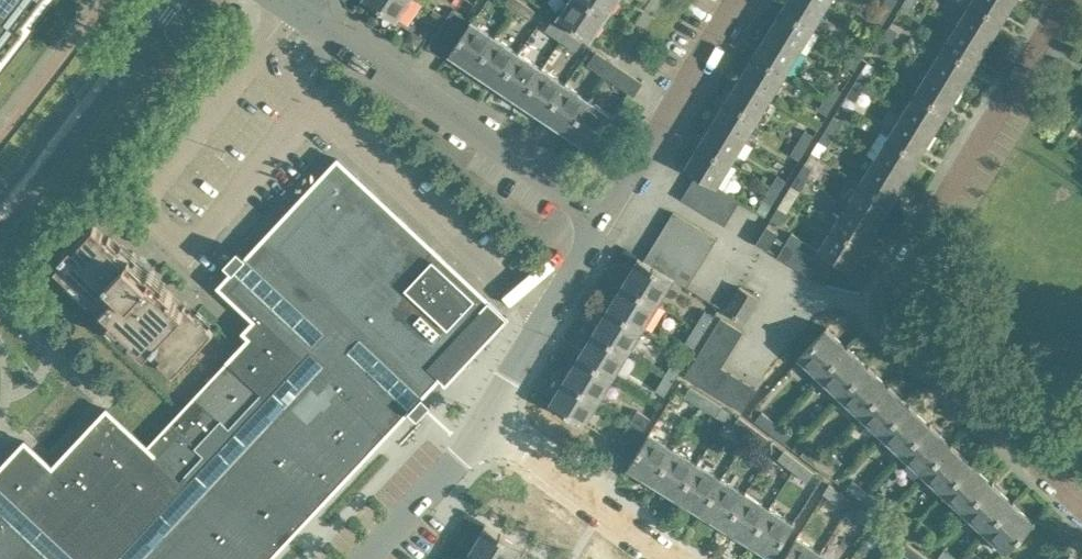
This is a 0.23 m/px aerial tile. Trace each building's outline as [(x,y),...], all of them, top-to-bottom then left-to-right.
[(58,0),(0,0),(0,75),(58,0)] [(411,0),(367,0),(398,20),(411,0)] [(515,8),(521,0),(503,0),(515,8)] [(536,10),(522,0),(521,0),(515,8),(530,18),(536,10)] [(584,0),(568,0),(557,16),(592,40),(608,16),(584,0)] [(608,16),(619,0),(584,0),(608,16)] [(829,5),(820,0),(789,0),(784,9),(815,28),(829,5)] [(898,0),(885,0),(881,6),(891,12),(898,0)] [(918,0),(905,0),(903,4),(912,9),(918,0)] [(1003,19),(972,0),(958,23),(989,42),(1003,19)] [(972,0),(1003,19),(1015,0),(972,0)] [(884,23),(891,12),(881,6),(875,17),(884,23)] [(460,26),(466,17),(453,8),(447,17),(460,26)] [(801,51),(815,28),(784,9),(770,32),(801,51)] [(440,55),(460,26),(447,17),(427,46),(440,55)] [(474,70),(498,34),(473,18),(449,54),(474,70)] [(568,30),(552,20),(547,29),(562,39),(568,30)] [(989,42),(958,23),(944,45),(976,65),(989,42)] [(891,44),(899,30),(890,25),(882,38),(891,44)] [(577,50),(583,41),(568,30),(562,39),(577,50)] [(788,73),(801,51),(770,32),(756,54),(788,73)] [(497,86),(520,50),(498,34),(474,70),(497,86)] [(863,57),(871,44),(862,38),(854,52),(863,57)] [(885,54),(891,44),(882,38),(875,49),(885,54)] [(976,65),(944,45),(930,68),(962,87),(976,65)] [(520,101),(544,66),(520,50),(497,86),(520,101)] [(597,70),(606,57),(597,51),(588,64),(597,70)] [(856,68),(863,57),(854,52),(847,63),(856,68)] [(774,95),(788,73),(756,54),(742,76),(774,95)] [(607,76),(615,64),(606,57),(597,70),(607,76)] [(643,82),(615,64),(607,76),(630,92),(634,95),(643,82)] [(544,117),(568,81),(544,66),(520,101),(544,117)] [(962,87),(930,68),(917,90),(948,110),(962,87)] [(863,89),(871,75),(862,70),(854,84),(863,89)] [(760,118),(774,95),(742,76),(729,99),(760,118)] [(567,133),(591,97),(568,81),(544,117),(567,133)] [(835,102),(843,90),(834,84),(826,96),(835,102)] [(857,100),(863,89),(854,84),(847,95),(857,100)] [(948,110),(917,90),(902,114),(934,133),(948,110)] [(828,114),(835,102),(826,96),(819,108),(828,114)] [(591,149),(615,113),(591,97),(567,133),(591,149)] [(746,140),(760,118),(729,99),(715,121),(746,140)] [(934,133),(902,114),(888,136),(920,156),(934,133)] [(835,134),(843,120),(835,115),(826,129),(835,134)] [(734,161),(746,140),(715,121),(702,142),(734,161)] [(808,147),(815,134),(806,129),(799,141),(808,147)] [(828,145),(835,134),(826,129),(820,140),(828,145)] [(920,156),(888,136),(875,158),(906,178),(920,156)] [(801,159),(808,147),(799,141),(792,153),(801,159)] [(718,186),(734,161),(702,142),(687,167),(698,174),(709,180),(718,186)] [(508,317),(338,158),(249,253),(289,291),(330,330),(361,333),(363,333),(425,392),(440,377),(446,383),(508,317)] [(906,178),(875,158),(861,180),(893,199),(906,178)] [(808,178),(816,165),(807,160),(799,173),(808,178)] [(801,189),(808,178),(799,173),(792,184),(801,189)] [(694,204),(709,180),(698,174),(683,198),(694,204)] [(781,190),(788,179),(779,174),(772,185),(781,190)] [(705,211),(720,187),(718,186),(709,180),(694,204),(705,211)] [(893,199),(861,180),(848,203),(879,222),(893,199)] [(773,203),(781,190),(772,185),(764,197),(773,203)] [(716,218),(730,194),(720,187),(705,211),(716,218)] [(726,224),(741,200),(730,194),(716,218),(726,224)] [(879,222),(848,203),(833,226),(865,245),(879,222)] [(781,223),(788,211),(779,206),(771,218),(781,223)] [(696,225),(675,211),(667,223),(689,237),(696,225)] [(131,254),(112,236),(111,238),(109,236),(97,225),(95,223),(74,245),(72,243),(61,255),(63,258),(56,265),(133,336),(146,349),(174,375),(214,332),(194,313),(186,305),(183,303),(153,274),(131,254)] [(689,237),(667,223),(660,235),(681,249),(689,237)] [(767,248),(778,231),(768,224),(757,242),(767,248)] [(718,238),(696,225),(689,237),(710,250),(718,238)] [(865,245),(833,226),(819,249),(826,254),(838,261),(851,269),(865,245)] [(790,263),(804,240),(793,233),(778,256),(790,263)] [(681,249),(660,235),(652,247),(674,261),(681,249)] [(710,250),(689,237),(681,249),(703,262),(710,250)] [(800,270),(815,247),(804,240),(790,263),(800,270)] [(674,261),(652,247),(645,259),(666,273),(674,261)] [(826,254),(819,249),(815,247),(800,270),(812,277),(826,254)] [(703,262),(681,249),(674,261),(695,274),(703,262)] [(824,284),(838,261),(826,254),(812,277),(824,284)] [(666,273),(645,259),(639,256),(624,281),(660,303),(675,278),(666,273)] [(695,274),(674,261),(666,273),(675,278),(688,285),(695,274)] [(303,351),(302,339),(231,272),(219,285),(255,319),(244,331),(250,336),(196,394),(159,433),(147,446),(107,408),(53,466),(25,441),(0,467),(0,477),(87,558),(108,558),(260,396),(303,351)] [(645,327),(660,303),(624,281),(609,305),(645,327)] [(744,321),(759,297),(741,286),(726,310),(744,321)] [(631,351),(645,327),(609,305),(594,329),(631,351)] [(705,331),(716,315),(706,309),(696,326),(705,331)] [(737,343),(744,331),(722,317),(715,329),(737,343)] [(695,346),(705,331),(696,326),(686,340),(695,346)] [(820,377),(821,376),(849,346),(828,326),(799,357),(820,377)] [(616,375),(631,351),(594,329),(580,353),(616,375)] [(737,343),(715,329),(707,341),(730,355),(737,343)] [(722,366),(730,355),(707,341),(686,375),(722,366)] [(841,396),(870,365),(849,346),(821,376),(841,396)] [(601,400),(616,375),(580,353),(565,377),(601,400)] [(675,379),(686,362),(676,357),(666,373),(675,379)] [(407,411),(380,385),(360,367),(359,366),(357,365),(354,364),(352,363),(349,363),(347,364),(345,364),(342,366),(340,367),(334,362),(150,558),(270,558),(395,425),(407,411)] [(861,415),(890,384),(870,365),(841,396),(861,415)] [(734,374),(722,366),(686,375),(720,396),(734,374)] [(666,394),(675,379),(666,373),(656,388),(666,394)] [(732,403),(746,381),(734,374),(720,396),(732,403)] [(586,425),(601,400),(565,377),(549,403),(586,425)] [(744,411),(758,388),(746,381),(732,403),(744,411)] [(882,434),(910,404),(890,384),(861,415),(882,434)] [(707,395),(691,386),(685,395),(702,405),(707,395)] [(724,405),(707,395),(702,405),(718,415),(724,405)] [(903,453),(931,423),(910,404),(882,434),(903,453)] [(646,427),(652,417),(638,409),(632,419),(646,427)] [(772,430),(778,422),(763,410),(757,419),(772,430)] [(755,426),(740,415),(734,423),(749,435),(755,426)] [(627,456),(646,427),(632,419),(614,448),(627,456)] [(793,433),(778,422),(772,430),(787,442),(793,433)] [(924,473),(952,443),(931,423),(903,453),(924,473)] [(770,438),(755,426),(749,435),(764,446),(770,438)] [(653,483),(676,446),(651,431),(628,467),(653,483)] [(945,493),(973,463),(952,443),(924,473),(945,493)] [(823,455),(808,445),(801,453),(816,464),(823,455)] [(677,498),(700,461),(676,446),(653,483),(677,498)] [(800,460),(785,449),(779,458),(793,468),(800,460)] [(838,467),(823,455),(816,464),(832,476),(838,467)] [(815,471),(800,460),(793,468),(809,480),(815,471)] [(700,512),(723,476),(700,461),(677,498),(700,512)] [(965,512),(993,482),(973,463),(945,493),(965,512)] [(724,527),(747,490),(723,476),(700,512),(724,527)] [(868,490),(853,479),(847,487),(862,498),(868,490)] [(993,482),(965,512),(985,532),(1014,502),(993,482)] [(846,495),(830,483),(824,492),(840,504),(846,495)] [(748,542),(771,505),(747,490),(724,527),(748,542)] [(883,501),(868,490),(862,498),(877,510),(883,501)] [(1014,502),(985,532),(1006,552),(1035,521),(1014,502)] [(773,558),(796,521),(771,505),(748,542),(773,558)] [(877,518),(862,506),(855,516),(870,527),(877,518)] [(915,525),(899,514),(893,522),(908,533),(915,525)] [(892,529),(877,518),(870,527),(886,538),(892,529)] [(0,519),(0,558),(43,558),(0,519)] [(522,546),(486,524),(470,550),(485,558),(514,558),(522,546)] [(930,536),(915,525),(908,533),(923,545),(930,536)] [(821,551),(798,536),(784,558),(816,558),(821,551)] [(907,541),(900,549),(913,558),(916,558),(922,552),(907,541)] [(938,558),(940,558),(958,558),(944,549),(938,558)] [(470,550),(465,558),(485,558),(470,550)] [(821,551),(816,558),(834,558),(821,551)]
